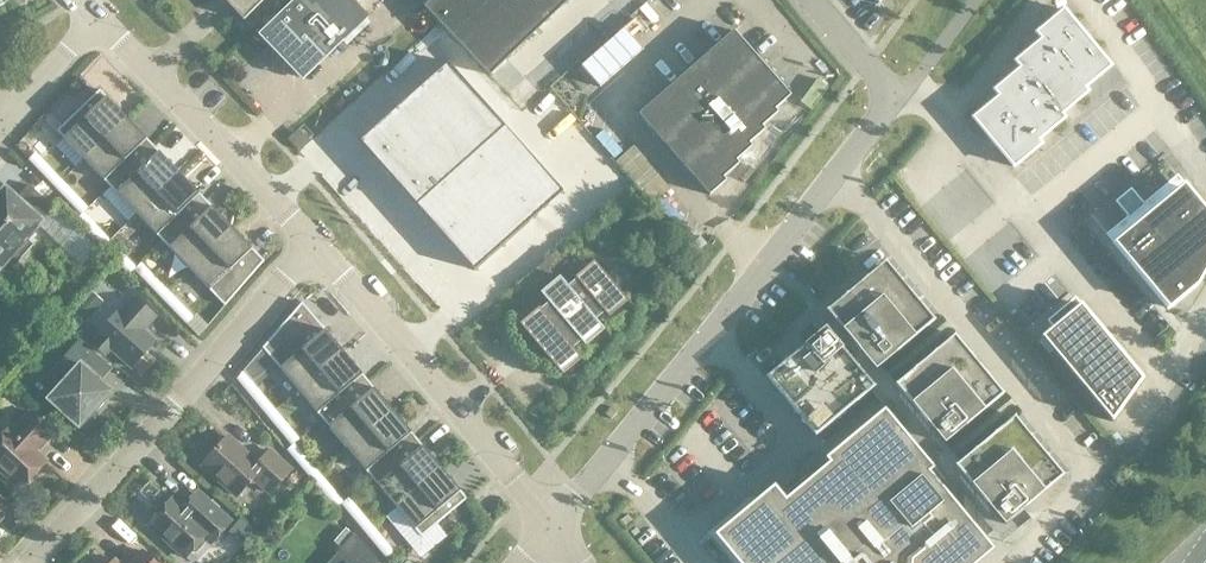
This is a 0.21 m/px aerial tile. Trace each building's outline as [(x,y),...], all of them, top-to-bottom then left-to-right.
[(240,6),(235,11),(244,20),(264,0),(234,0),(240,6)] [(258,34),(302,80),(369,16),(353,0),(294,0),(258,34)] [(424,7),(455,40),(474,23),(452,0),(431,0),(424,7)] [(474,23),(475,21),(491,6),(485,0),(452,0),(474,23)] [(494,3),(528,38),(547,20),(528,0),(498,0),(494,3)] [(547,20),(566,2),(565,0),(528,0),(547,20)] [(491,6),(475,21),(509,57),(528,38),(494,3),(491,6)] [(1088,92),(1084,88),(1110,66),(1063,9),(1036,32),(1041,39),(1015,61),(1020,67),(993,89),(999,96),(973,117),(1014,167),(1041,144),(1038,140),(1064,118),(1061,114),(1088,92)] [(474,23),(455,40),(489,75),(509,57),(475,21),(474,23)] [(791,95),(734,30),(638,114),(709,195),(726,180),(723,177),(739,163),(736,160),(752,146),(749,143),(765,129),(762,126),(778,112),(775,109),(791,95)] [(448,61),(359,141),(475,270),(564,191),(448,61)] [(57,130),(84,159),(127,118),(100,89),(57,130)] [(153,145),(127,118),(84,159),(110,186),(153,145)] [(179,172),(153,145),(110,186),(137,214),(179,172)] [(35,152),(28,158),(55,186),(62,180),(35,152)] [(206,200),(179,172),(137,214),(163,241),(206,200)] [(88,207),(62,180),(55,186),(81,214),(83,212),(88,207)] [(1185,182),(1151,210),(1144,202),(1143,202),(1144,203),(1129,216),(1128,215),(1127,215),(1135,224),(1113,242),(1169,308),(1198,284),(1205,270),(1205,208),(1185,182)] [(19,196),(16,199),(6,189),(0,196),(0,267),(11,255),(18,261),(33,244),(26,238),(54,207),(29,184),(19,196)] [(232,227),(206,200),(163,241),(189,268),(232,227)] [(110,240),(83,212),(81,214),(76,219),(103,246),(110,240)] [(264,261),(232,227),(189,268),(225,306),(264,261)] [(136,267),(110,240),(103,246),(129,274),(134,269),(136,267)] [(517,284),(526,295),(566,261),(557,250),(517,284)] [(595,264),(578,278),(576,276),(575,277),(576,279),(568,286),(560,276),(559,277),(561,279),(543,293),(542,291),(540,292),(549,302),(540,309),(539,307),(538,308),(540,310),(523,325),(521,322),(520,323),(563,374),(564,373),(559,368),(576,354),(581,359),(582,358),(573,348),(582,341),(586,345),(587,345),(582,339),(599,325),(604,330),(605,329),(596,319),(605,312),(609,317),(610,316),(605,311),(622,296),(627,301),(628,301),(594,261),(593,261),(595,264)] [(827,309),(827,310),(859,349),(876,369),(935,320),(886,261),(827,309)] [(141,262),(136,267),(134,269),(166,303),(173,296),(141,262)] [(205,329),(173,296),(166,303),(199,336),(205,329)] [(110,349),(132,367),(156,341),(144,330),(156,316),(135,297),(122,311),(120,309),(96,336),(98,338),(93,344),(105,355),(110,349)] [(81,300),(72,311),(85,322),(94,312),(81,300)] [(302,302),(263,347),(298,390),(344,352),(302,302)] [(1054,326),(1053,325),(1041,336),(1112,421),(1122,408),(1121,407),(1142,378),(1080,304),(1054,326)] [(825,327),(808,342),(766,376),(815,435),(870,390),(874,386),(842,347),(825,327)] [(896,383),(896,384),(928,422),(928,423),(945,443),(1004,393),(955,334),(896,383)] [(81,424),(85,428),(98,414),(94,410),(111,391),(83,365),(93,353),(98,357),(80,340),(50,373),(63,384),(49,399),(79,426),(81,424)] [(368,381),(344,352),(298,390),(323,419),(368,381)] [(242,371),(236,378),(264,411),(271,405),(242,371)] [(393,410),(368,381),(323,419),(347,448),(393,410)] [(299,439),(271,405),(264,411),(292,445),(294,443),(299,439)] [(774,484),(754,501),(715,534),(739,562),(977,562),(994,549),(938,481),(943,478),(885,408),(825,457),(829,462),(811,477),(809,473),(800,480),(803,483),(786,498),(774,484)] [(417,439),(393,410),(347,448),(372,477),(417,439)] [(21,488),(46,462),(32,449),(38,442),(41,444),(52,432),(31,413),(14,432),(9,427),(0,437),(0,468),(21,488)] [(960,461),(956,465),(988,503),(988,504),(1004,524),(1064,475),(1014,415),(960,461)] [(206,466),(205,467),(237,496),(251,481),(258,481),(271,493),(291,470),(269,450),(268,451),(268,452),(258,463),(227,436),(209,456),(209,457),(209,463),(206,466)] [(442,468),(417,439),(372,477),(396,507),(442,468)] [(318,473),(294,443),(292,445),(287,450),(311,479),(318,473)] [(467,498),(442,468),(396,507),(421,537),(467,498)] [(343,502),(318,473),(311,479),(336,508),(341,503),(343,502)] [(3,518),(3,513),(0,511),(8,502),(0,494),(0,522),(3,518)] [(173,497),(148,523),(186,557),(194,548),(201,548),(212,535),(220,535),(232,521),(202,495),(191,507),(185,508),(173,497)] [(348,497),(343,502),(341,503),(366,533),(373,527),(348,497)] [(398,556),(373,527),(366,533),(391,562),(398,556)] [(355,532),(339,550),(343,554),(335,562),(381,562),(355,532)] [(143,551),(131,562),(156,562),(143,551)] [(261,561),(248,551),(238,562),(259,562),(261,561)]
